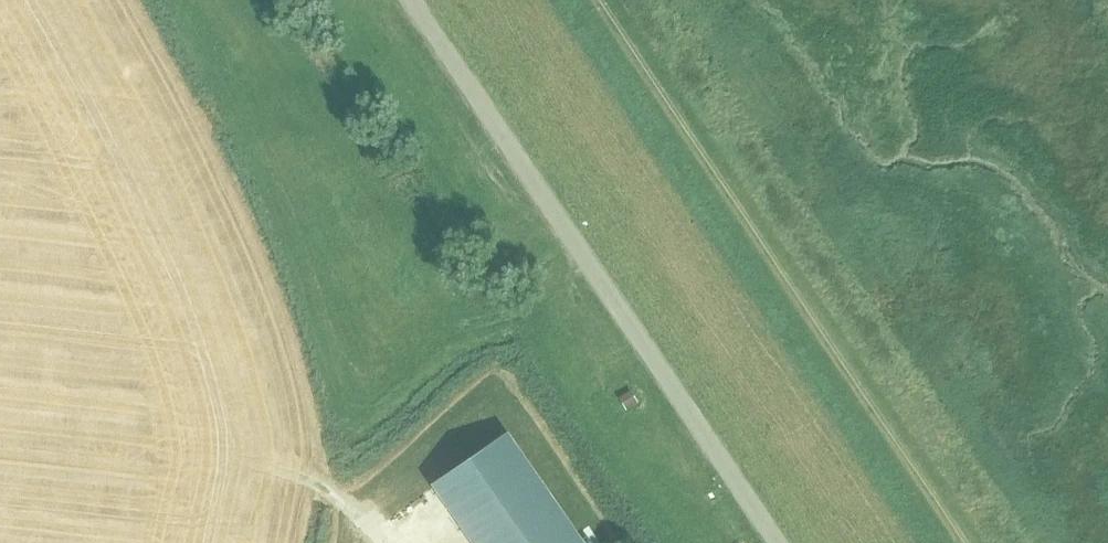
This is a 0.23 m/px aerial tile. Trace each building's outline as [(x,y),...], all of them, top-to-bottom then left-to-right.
[(637,402),(628,389),(618,396),(626,408),(637,402)] [(506,438),(484,454),(433,489),(434,490),(435,491),(462,531),(471,542),(579,542),(552,504),(507,439),(506,438)]
